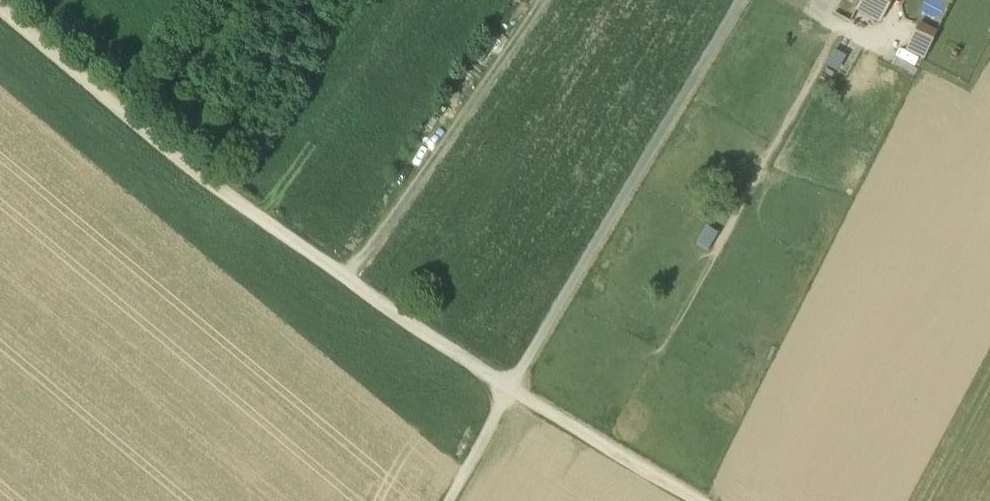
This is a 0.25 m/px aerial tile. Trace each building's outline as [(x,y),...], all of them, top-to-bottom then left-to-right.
[(857,6),(881,20),(892,0),(861,0),(857,6)] [(936,33),(918,24),(911,37),(930,46),(936,33)] [(930,46),(911,37),(906,49),(924,58),(930,46)]
